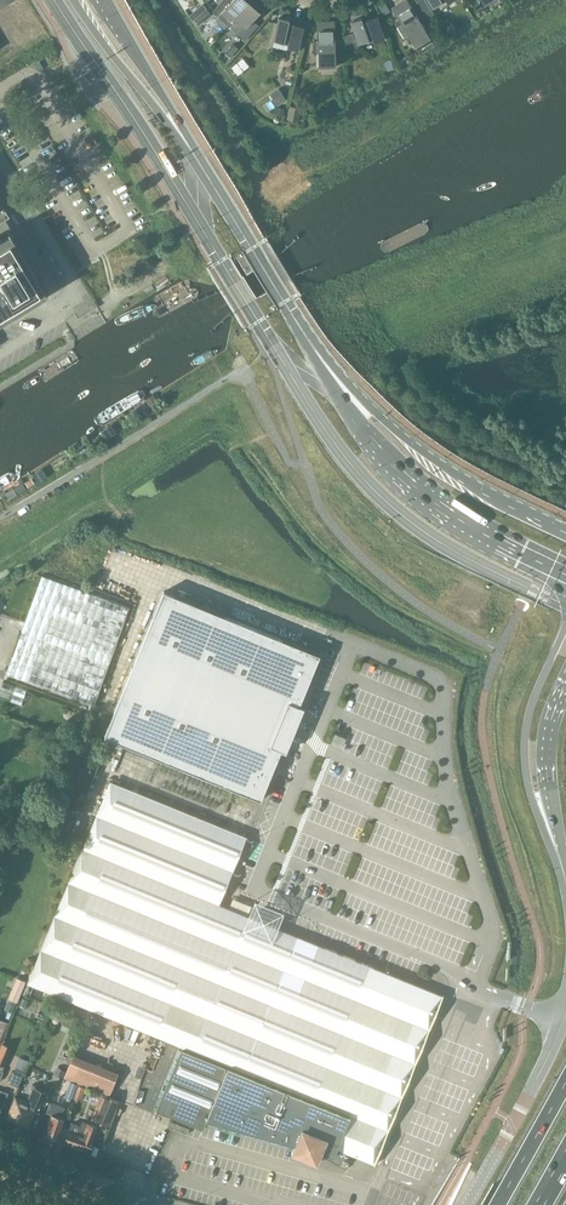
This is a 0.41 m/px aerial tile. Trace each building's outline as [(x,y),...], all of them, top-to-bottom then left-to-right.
[(252,0),(233,0),(231,2),(230,0),(223,0),(213,12),(218,17),(220,15),(230,25),(236,18),(252,0)] [(236,18),(241,22),(237,27),(243,32),(240,35),(245,40),(259,25),(253,20),(262,10),(263,11),(263,10),(252,0),(236,18)] [(408,0),(407,0),(406,0),(407,1),(394,9),(393,8),(392,9),(402,24),(397,27),(398,28),(398,27),(404,37),(404,38),(408,36),(415,47),(430,38),(423,26),(427,24),(428,24),(421,12),(420,13),(417,15),(408,0)] [(433,8),(446,0),(448,3),(454,0),(428,0),(433,8)] [(386,3),(379,5),(382,12),(389,9),(386,3)] [(200,15),(201,14),(206,10),(202,5),(196,10),(200,15)] [(428,18),(434,15),(431,10),(425,14),(428,18)] [(351,22),(359,44),(373,39),(374,43),(385,39),(378,17),(363,22),(362,18),(351,22)] [(287,48),(299,51),(304,28),(289,24),(290,21),(279,18),(273,41),(288,44),(287,48)] [(334,23),(319,24),(319,23),(317,23),(318,41),(313,41),(313,42),(314,53),(313,53),(313,54),(318,54),(318,67),(336,66),(336,53),(340,53),(341,53),(340,40),(340,41),(335,41),(335,22),(334,22),(334,23)] [(355,41),(352,34),(343,37),(345,44),(355,41)] [(10,216),(0,199),(0,222),(10,216)] [(0,240),(0,278),(1,280),(0,281),(0,324),(48,295),(10,231),(9,232),(10,234),(1,239),(0,240)] [(99,428),(93,417),(44,448),(50,458),(99,428)] [(108,427),(101,431),(105,437),(106,439),(113,435),(108,427)] [(0,476),(0,490),(15,481),(9,470),(0,476)] [(130,607),(41,575),(23,626),(6,673),(94,704),(130,607)] [(261,800),(282,750),(286,752),(304,707),(300,705),(320,655),(164,591),(153,616),(114,712),(104,736),(261,800)] [(513,606),(515,608),(519,600),(522,601),(523,601),(527,604),(523,611),(524,612),(526,612),(528,609),(529,607),(529,605),(529,603),(527,602),(524,600),(520,599),(517,598),(515,599),(514,602),(513,605),(513,606)] [(83,848),(223,904),(250,834),(110,778),(83,848)] [(82,848),(27,984),(182,1046),(157,1110),(203,1129),(204,1125),(207,1120),(208,1121),(295,1145),(293,1150),(293,1151),(292,1153),(294,1154),(303,1157),(306,1159),(315,1162),(317,1163),(318,1161),(321,1155),(346,1169),(352,1155),(374,1164),(402,1096),(429,1029),(443,995),(278,928),(249,916),(219,904),(82,848)] [(24,962),(30,967),(33,963),(28,958),(24,962)] [(8,998),(16,1002),(17,1002),(26,982),(17,978),(8,998)] [(77,1030),(82,1019),(67,1013),(65,1017),(63,1024),(77,1030)] [(4,1066),(9,1054),(0,1050),(0,1051),(0,1064),(4,1066)] [(17,1067),(16,1067),(14,1072),(9,1083),(18,1086),(25,1071),(17,1067)] [(55,1075),(62,1078),(65,1071),(58,1068),(55,1075)] [(51,1092),(34,1085),(32,1089),(33,1089),(28,1103),(16,1099),(8,1118),(10,1119),(9,1121),(16,1124),(17,1121),(27,1126),(34,1110),(43,1113),(51,1092)] [(84,1091),(81,1088),(76,1093),(80,1096),(82,1098),(87,1093),(84,1091)] [(8,1093),(1,1090),(0,1091),(0,1114),(8,1093)] [(99,1123),(108,1126),(118,1100),(106,1095),(106,1096),(96,1120),(95,1121),(99,1123)] [(65,1107),(50,1102),(46,1113),(52,1115),(45,1134),(46,1135),(47,1136),(51,1138),(53,1137),(58,1139),(65,1119),(61,1118),(65,1107)] [(78,1133),(70,1130),(70,1129),(64,1127),(60,1138),(66,1141),(65,1143),(75,1147),(79,1148),(89,1152),(98,1127),(83,1122),(78,1133)] [(461,1158),(459,1158),(431,1204),(434,1204),(461,1158)] [(472,1163),(470,1162),(448,1204),(452,1204),(472,1163)]
